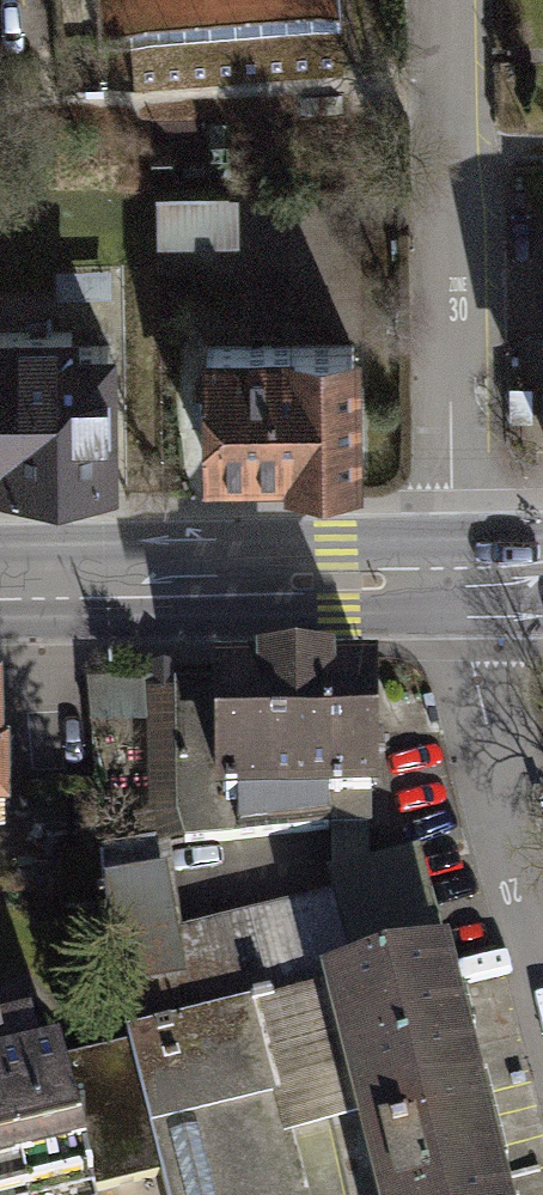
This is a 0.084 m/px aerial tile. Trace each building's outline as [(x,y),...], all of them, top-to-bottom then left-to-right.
[(157,234),(230,232),(229,191),(157,193),(157,234)] [(0,334),(0,476),(109,474),(107,347),(55,348),(55,333),(0,334)] [(353,344),(207,346),(209,465),(293,464),(293,471),(354,471),(353,344)] [(367,681),(175,685),(178,816),(186,844),(331,827),(369,827),(367,681)] [(104,906),(128,1036),(325,988),(442,963),(414,855),(331,875),(338,904),(172,947),(160,849),(100,857),(104,906)] [(325,988),(328,1000),(376,1194),(501,1194),(442,963),(325,988)] [(264,1016),(328,1000),(325,988),(128,1036),(161,1174),(166,1194),(309,1194),(264,1016)] [(50,1019),(1,1032),(9,1066),(0,1068),(0,1194),(78,1194),(95,1191),(59,1054),(50,1019)] [(128,1036),(59,1054),(95,1191),(161,1174),(128,1036)]
